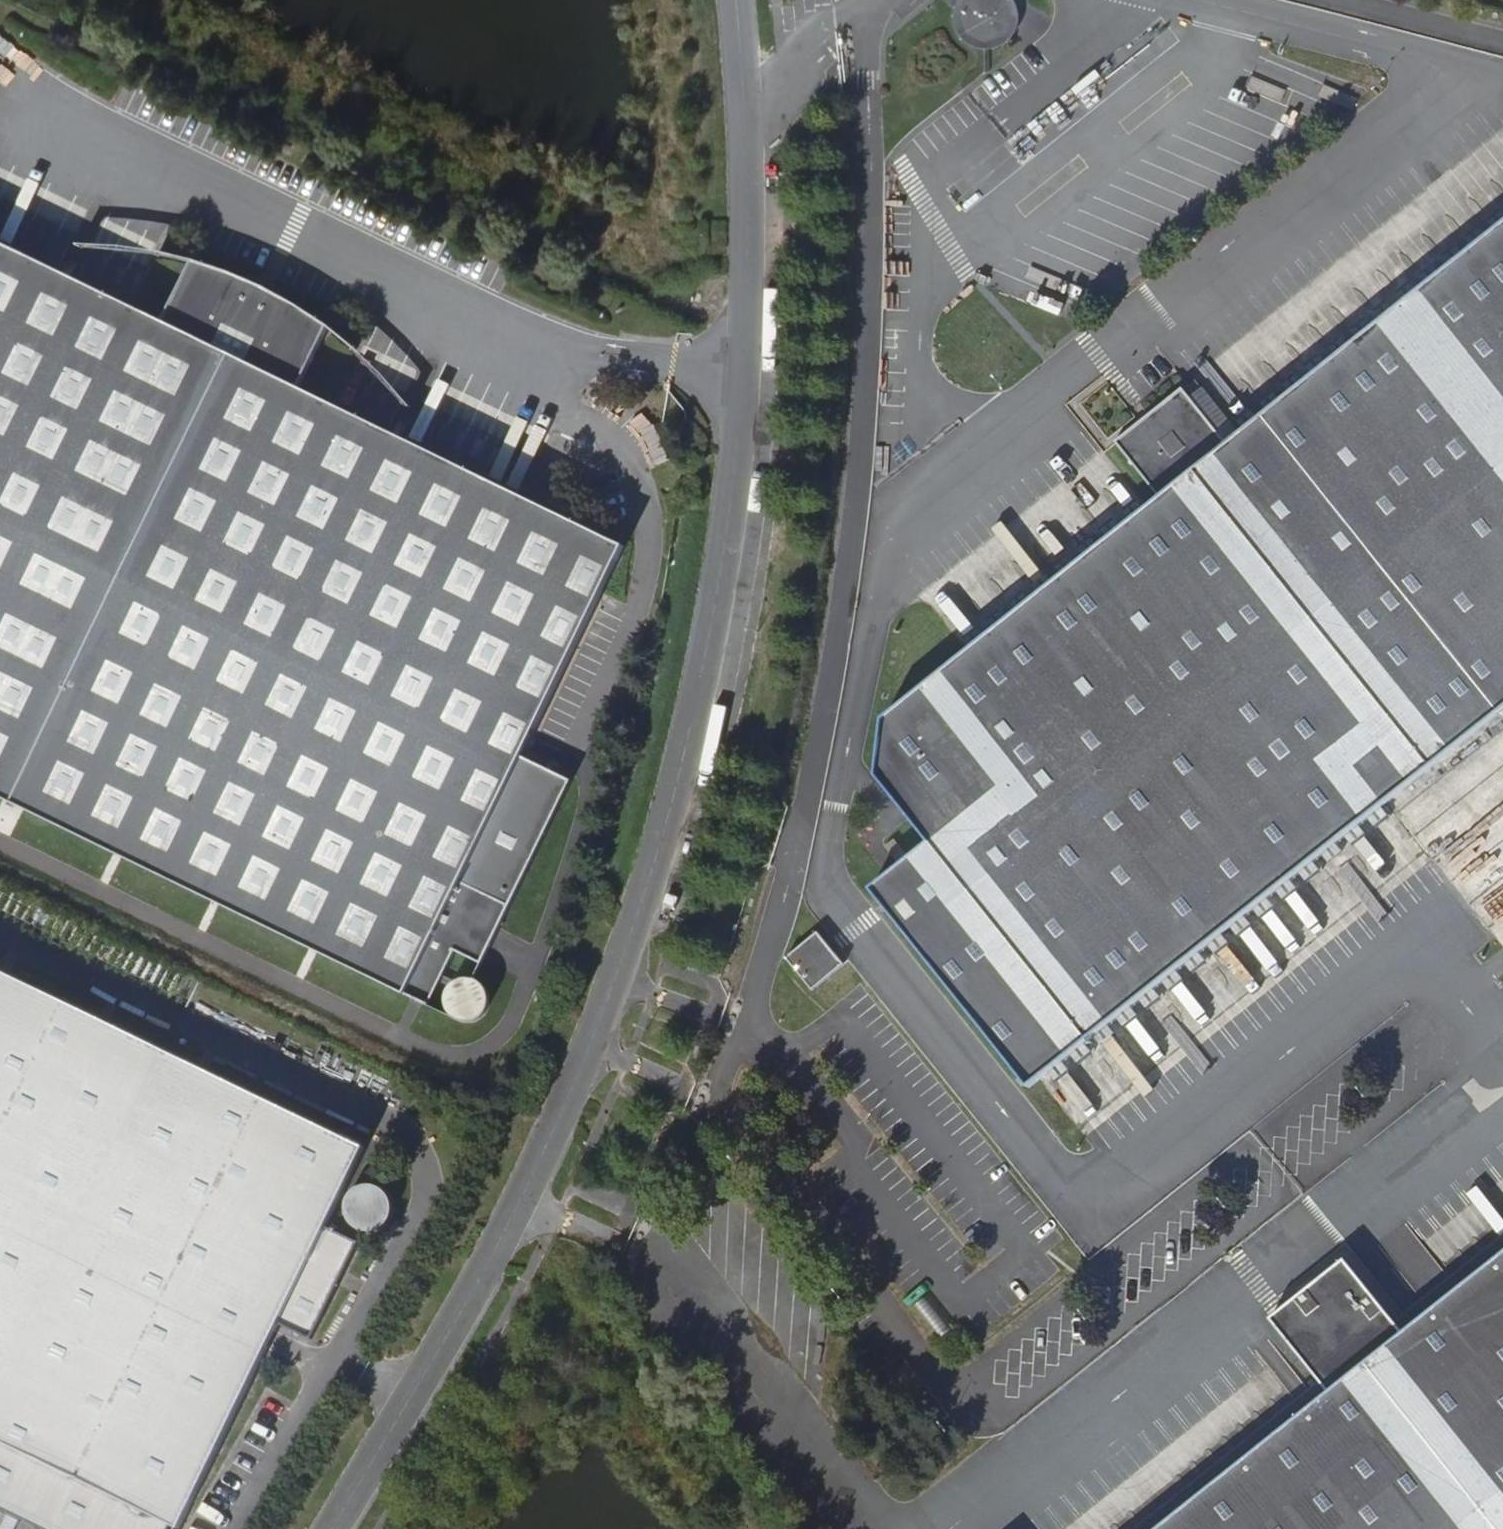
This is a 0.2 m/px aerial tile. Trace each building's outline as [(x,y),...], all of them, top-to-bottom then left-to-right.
[(1011,6),(1009,2),(1007,0),(968,0),(966,3),(963,6),(961,11),(961,15),(961,20),(962,25),(963,29),(966,33),(969,36),(972,39),(976,42),(980,43),(985,44),(990,44),(994,43),(998,42),(1002,40),(1006,36),(1009,33),(1011,29),(1013,25),(1014,20),(1014,18),(1013,14),(1012,9),(1011,6)] [(1228,444),(1183,388),(1116,442),(1160,498),(884,720),(877,777),(930,843),(871,889),(1030,1088),(1502,711),(1502,225),(1228,444)] [(454,1017),(455,1017),(456,1018),(457,1018),(458,1018),(459,1019),(460,1019),(461,1019),(462,1020),(463,1020),(464,1020),(465,1020),(466,1020),(467,1020),(468,1020),(470,1020),(471,1020),(472,1019),(474,1019),(475,1019),(477,1018),(478,1018),(480,1017),(480,1016),(481,1016),(482,1015),(483,1015),(484,1014),(485,1014),(486,1013),(487,1013),(487,1011),(488,1011),(489,1010),(490,1009),(490,1008),(491,1008),(491,1006),(492,1006),(493,1005),(493,1004),(493,1003),(494,1002),(494,1001),(495,1000),(495,999),(496,998),(496,997),(496,996),(496,995),(496,994),(496,993),(497,992),(497,991),(497,990),(497,989),(497,988),(496,987),(496,986),(496,985),(496,984),(496,983),(496,982),(495,980),(495,979),(494,978),(493,976),(493,975),(492,974),(492,973),(491,972),(490,971),(489,971),(489,970),(488,969),(487,968),(486,967),(485,966),(484,966),(483,965),(483,964),(481,964),(480,963),(569,779),(520,754),(623,543),(519,493),(294,383),(323,325),(312,316),(300,307),(288,299),(267,287),(253,280),(233,272),(218,267),(204,263),(186,259),(157,317),(0,241),(0,796),(454,1017)] [(44,1528),(172,1528),(174,1525),(181,1528),(281,1324),(313,1340),(361,1242),(356,1240),(361,1229),(367,1231),(373,1231),(379,1230),(384,1227),(388,1223),(391,1218),(393,1212),(394,1206),(392,1201),(390,1195),(386,1191),(382,1187),(376,1185),(370,1184),(364,1184),(359,1187),(354,1190),(350,1195),(348,1200),(346,1206),(347,1212),(348,1217),(341,1233),(328,1226),(366,1147),(0,969),(0,1508),(44,1528)] [(1405,1333),(1345,1259),(1270,1319),(1330,1393),(1159,1528),(1502,1528),(1502,1255),(1405,1333)]
